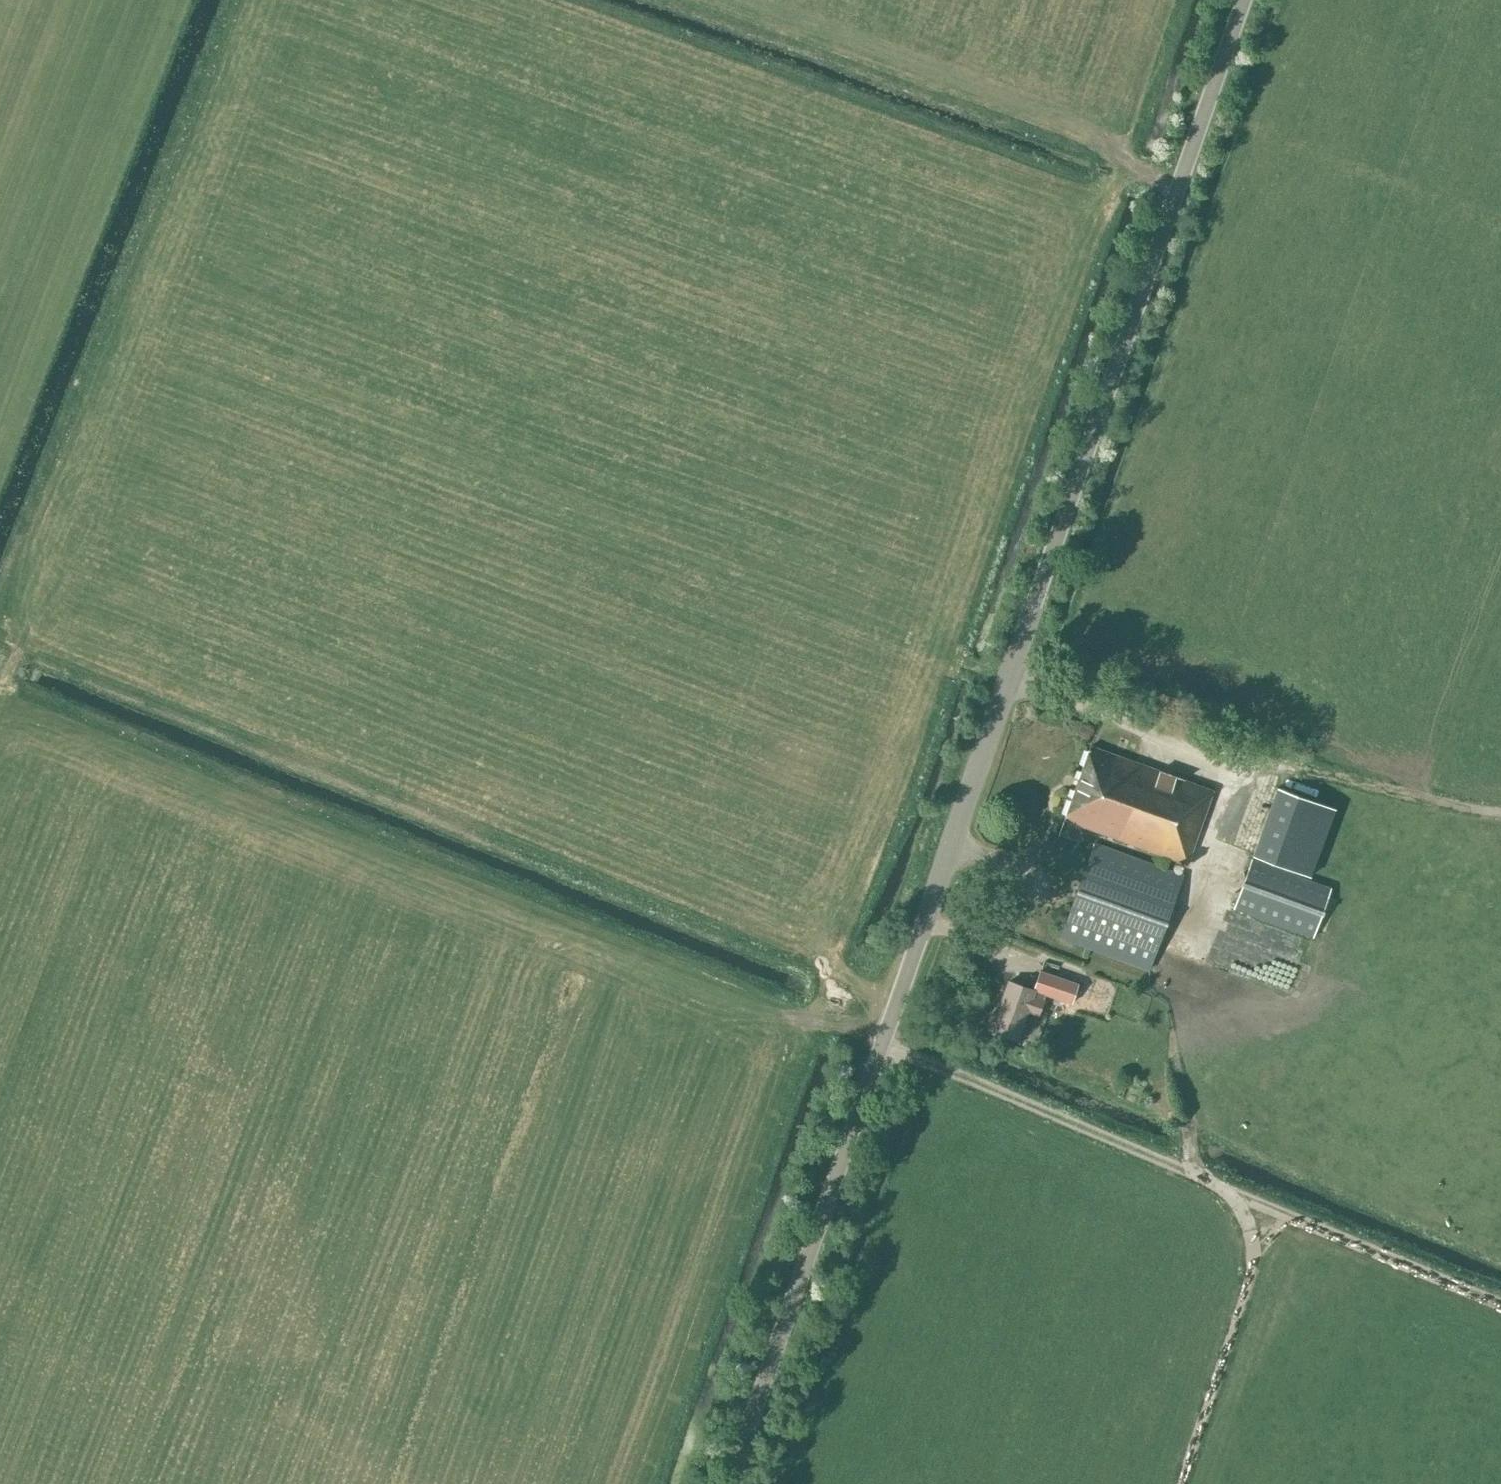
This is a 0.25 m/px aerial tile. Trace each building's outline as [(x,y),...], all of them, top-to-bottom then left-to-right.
[(1213,791),(1091,746),(1064,819),(1186,864),(1213,791)] [(1292,797),(1262,786),(1240,847),(1270,858),(1292,797)] [(1182,875),(1168,870),(1094,843),(1059,938),(1147,970),(1182,875)] [(1330,889),(1250,860),(1233,907),(1312,937),(1330,889)] [(1008,981),(997,1014),(996,1014),(991,1031),(1018,1040),(1023,1023),(1022,1023),(1027,1010),(1038,1014),(1045,994),(1071,1003),(1078,983),(1039,970),(1033,989),(1008,981)]
